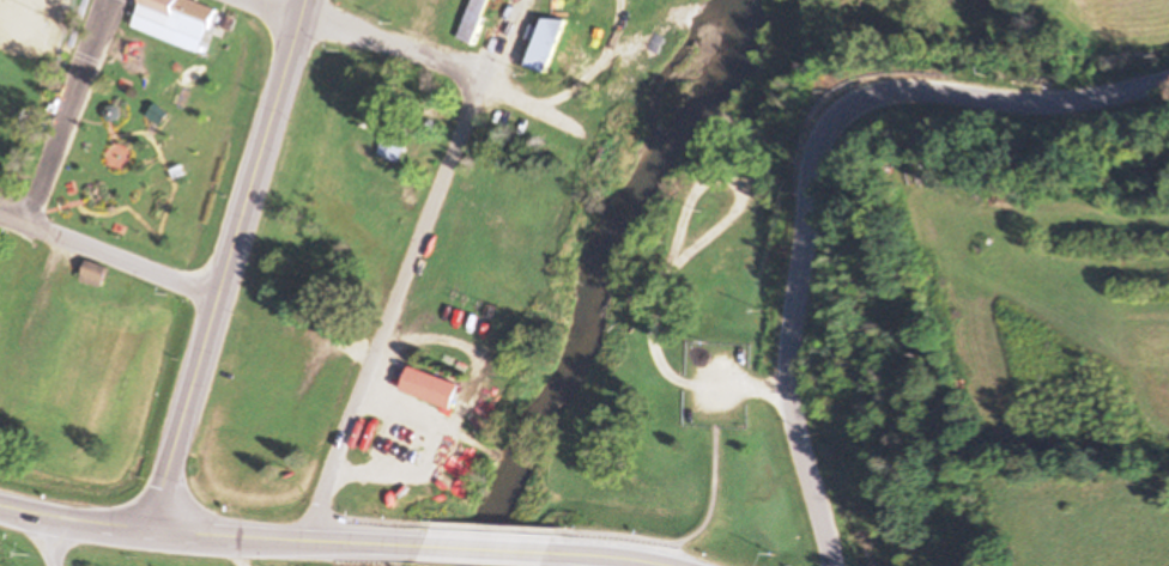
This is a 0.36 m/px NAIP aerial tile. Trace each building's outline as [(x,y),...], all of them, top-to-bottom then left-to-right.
[(204,55),(220,11),(189,0),(143,0),(133,29),(204,55)] [(460,25),(470,0),(489,0),(477,31),(460,25)] [(567,12),(547,5),(544,16),(533,12),(528,26),(537,29),(528,53),(549,61),(567,12)] [(388,115),(408,122),(398,152),(377,145),(388,115)] [(102,289),(111,269),(91,260),(82,280),(102,289)] [(410,353),(462,373),(453,400),(400,379),(410,353)]
